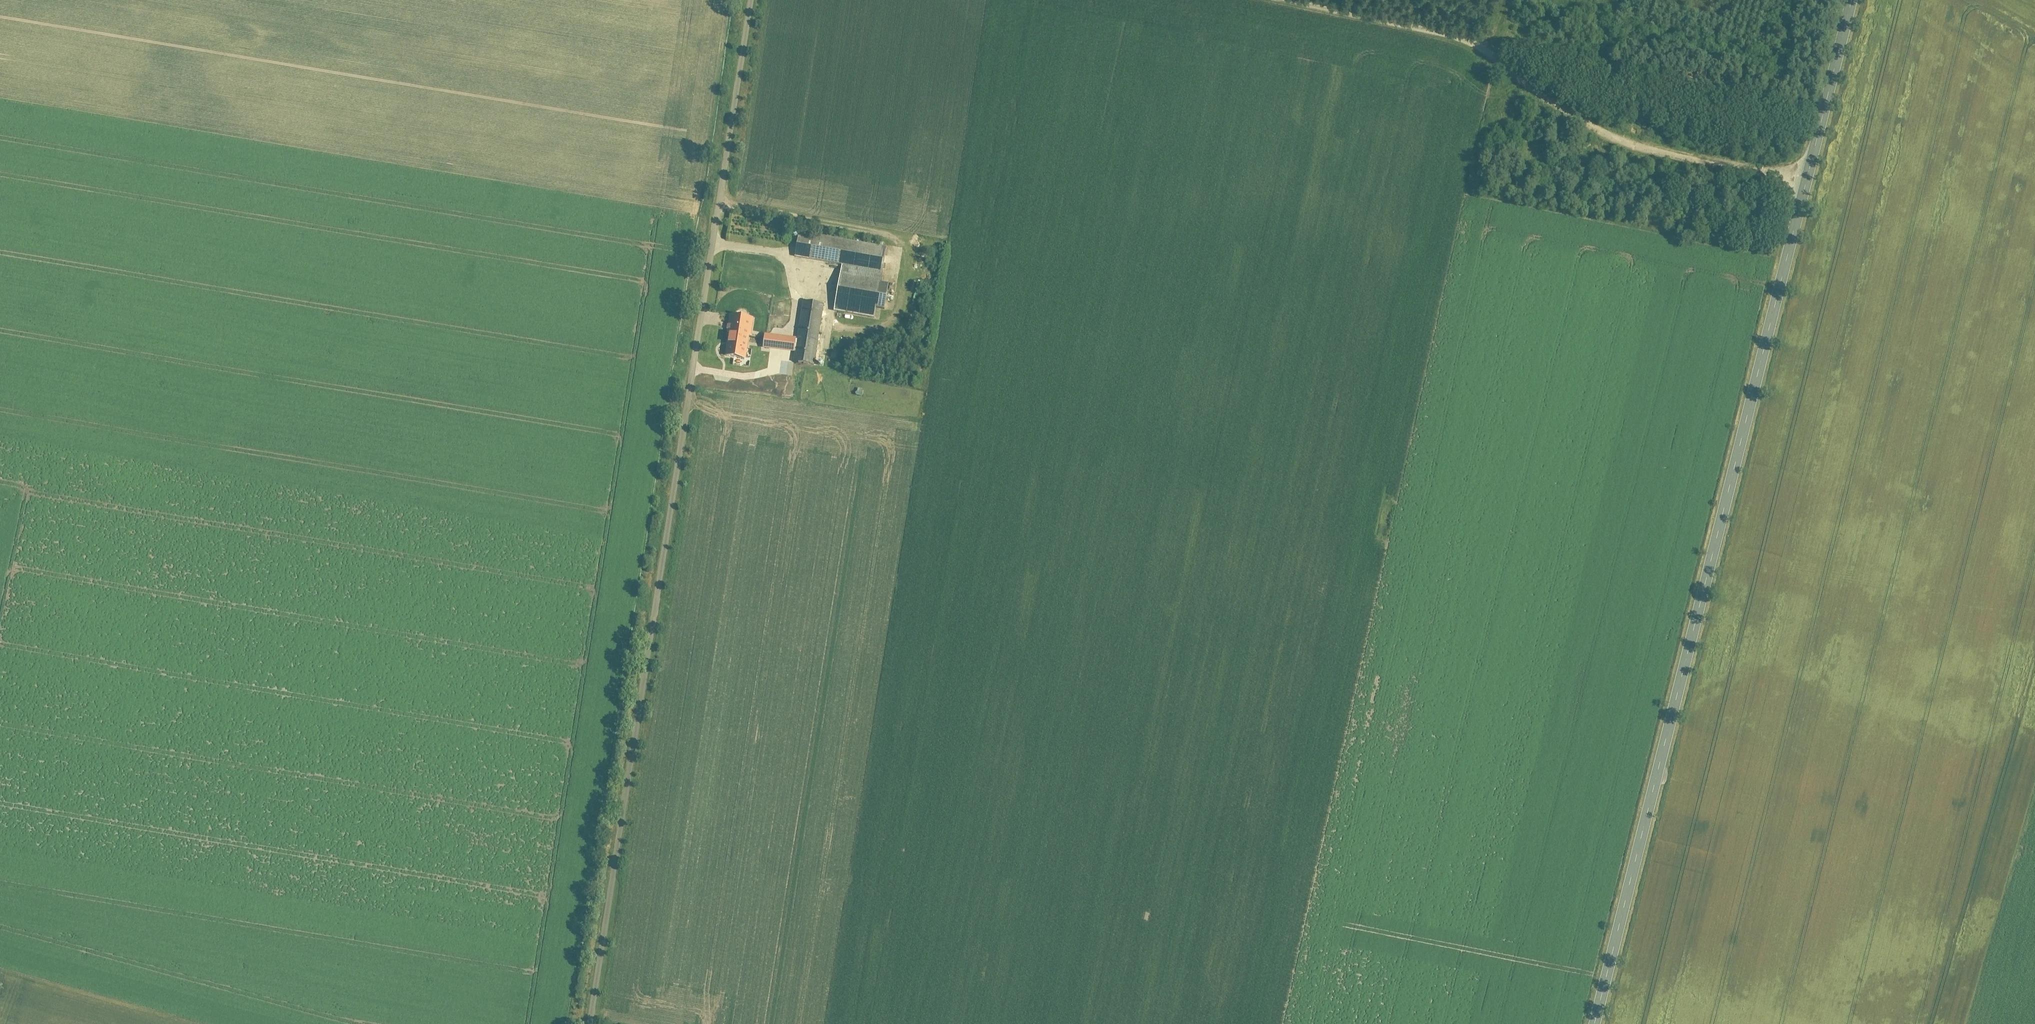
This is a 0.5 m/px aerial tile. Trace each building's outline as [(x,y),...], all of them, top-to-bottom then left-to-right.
[(803,232),(798,258),(884,273),(888,246),(803,232)] [(845,270),(837,311),(879,319),(887,278),(845,270)] [(758,294),(755,315),(789,320),(792,300),(758,294)] [(824,307),(806,304),(796,360),(814,363),(824,307)] [(796,340),(769,335),(765,355),(792,359),(796,340)] [(762,343),(753,341),(751,352),(760,354),(762,343)]
